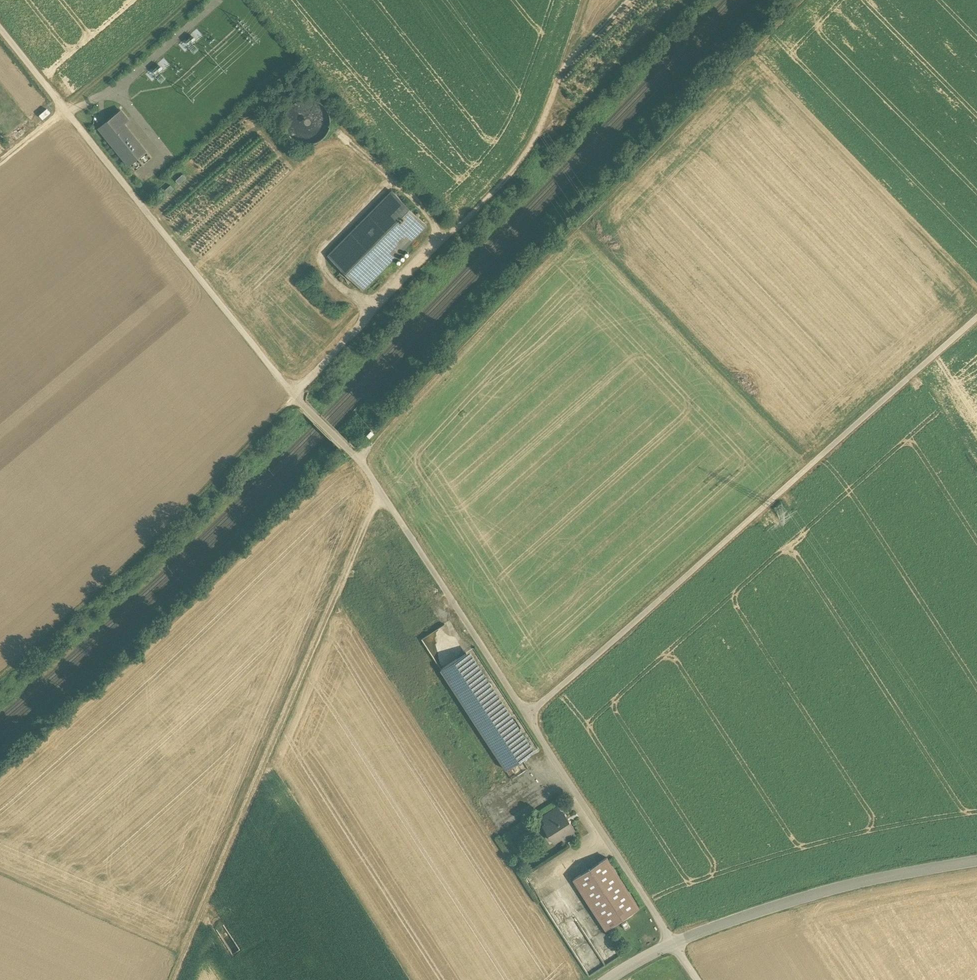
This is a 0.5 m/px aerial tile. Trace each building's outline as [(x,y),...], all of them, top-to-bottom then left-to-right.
[(321,103),(313,99),(309,98),(306,98),(302,98),(300,99),(297,100),(290,105),(285,113),(284,123),(287,132),(293,139),(301,144),(310,145),(319,142),(326,136),(330,128),(331,119),(327,110),(321,103)] [(44,119),(51,113),(48,109),(41,115),(44,119)] [(121,110),(99,128),(129,165),(146,151),(123,123),(128,120),(121,110)] [(392,191),(328,256),(362,290),(426,225),(392,191)] [(470,650),(446,667),(511,767),(536,751),(470,650)] [(558,808),(543,817),(547,823),(562,814),(558,808)] [(547,823),(543,826),(549,834),(552,832),(557,840),(562,837),(565,842),(569,839),(571,840),(572,837),(575,835),(572,830),(574,829),(563,813),(547,823)] [(606,858),(573,879),(606,930),(639,908),(606,858)] [(630,927),(626,921),(621,924),(625,930),(630,927)]
